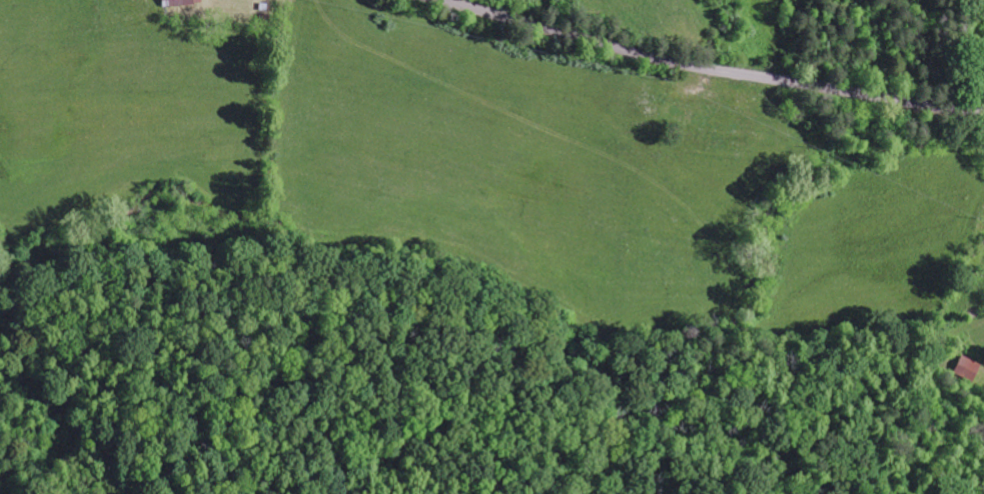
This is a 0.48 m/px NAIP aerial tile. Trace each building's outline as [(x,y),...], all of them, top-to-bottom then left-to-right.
[(165,9),(204,4),(204,0),(164,0),(165,9)] [(983,365),(962,356),(955,373),(976,383),(983,365)]
